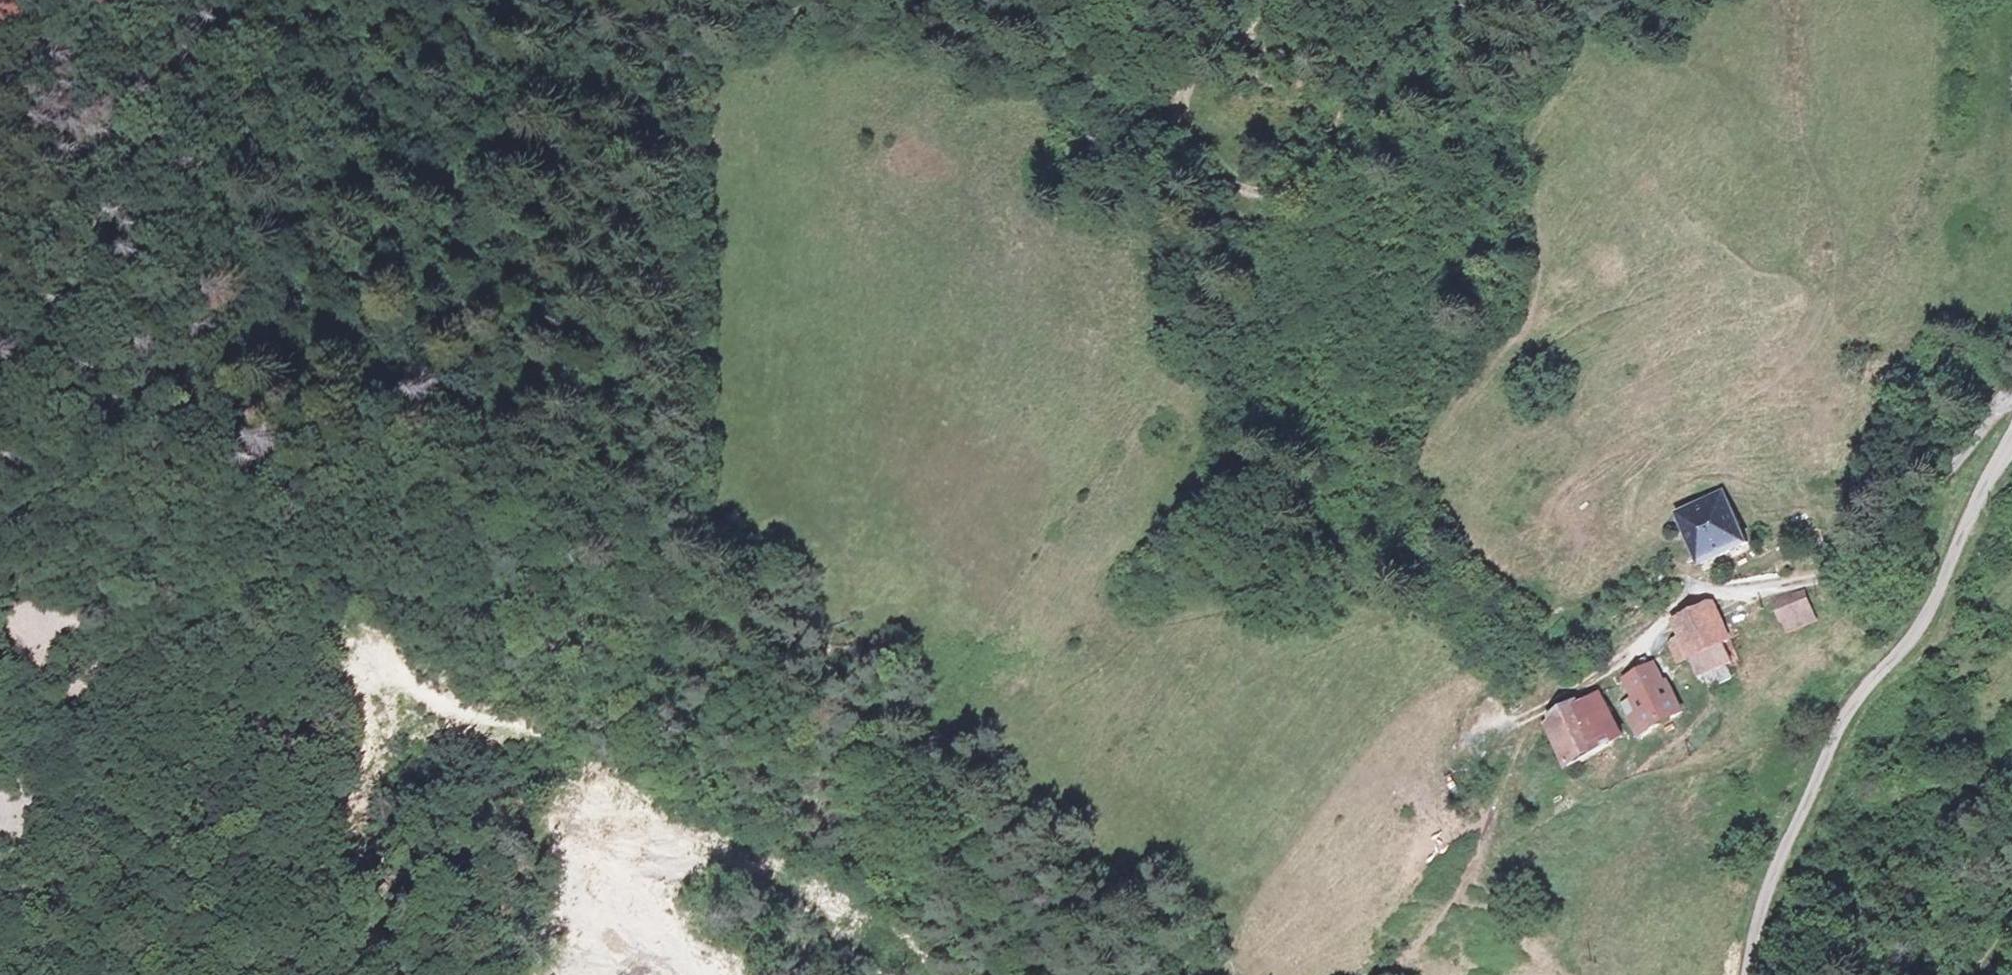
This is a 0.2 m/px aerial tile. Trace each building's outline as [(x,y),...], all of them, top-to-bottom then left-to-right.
[(1718,499),(1664,519),(1686,575),(1739,554),(1718,499)] [(1789,595),(1759,609),(1775,645),(1807,633),(1789,595)] [(1704,605),(1657,622),(1674,671),(1696,664),(1705,689),(1730,680),(1704,605)] [(1672,720),(1650,666),(1607,683),(1629,737),(1672,720)] [(1532,727),(1548,778),(1618,746),(1595,695),(1532,727)]
